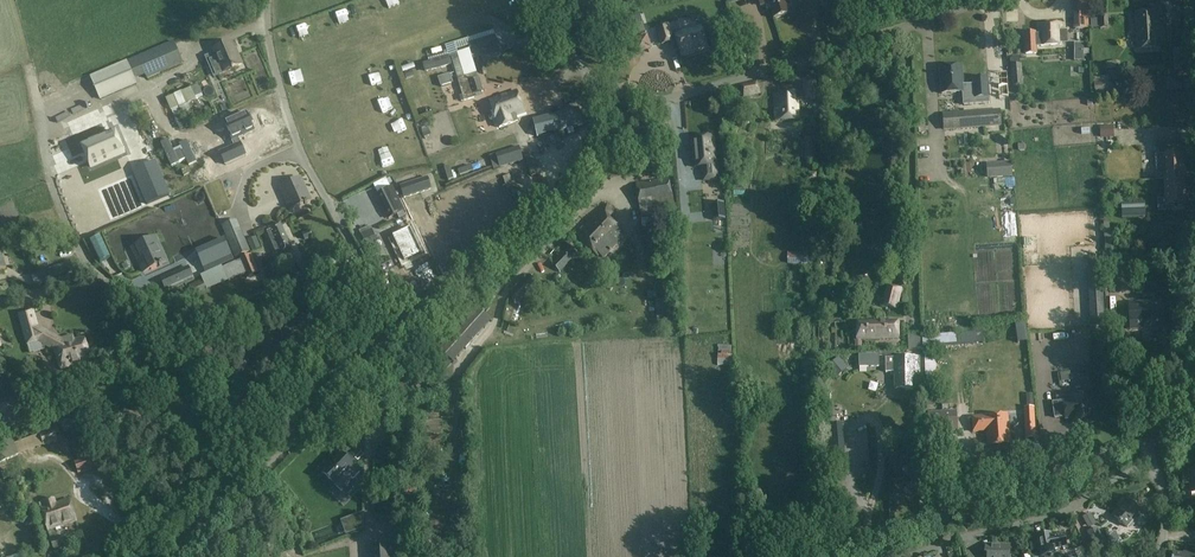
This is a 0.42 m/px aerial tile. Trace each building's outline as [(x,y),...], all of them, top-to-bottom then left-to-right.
[(760,5),(764,4),(765,7),(765,8),(768,9),(770,8),(770,7),(770,6),(768,0),(758,0),(760,5)] [(770,6),(770,7),(770,8),(774,19),(789,14),(786,5),(790,4),(788,0),(768,0),(770,6)] [(1073,0),(1074,29),(1088,28),(1087,0),(1076,0),(1073,0)] [(1158,27),(1164,27),(1163,8),(1153,9),(1153,12),(1135,13),(1135,27),(1143,27),(1144,30),(1158,29),(1158,27)] [(1109,14),(1099,15),(1100,29),(1109,29),(1109,14)] [(620,40),(646,33),(643,23),(630,27),(628,19),(614,23),(620,40)] [(1035,33),(1025,33),(1026,54),(1036,54),(1036,46),(1041,46),(1062,45),(1062,44),(1067,44),(1067,32),(1061,32),(1061,31),(1061,24),(1040,25),(1040,34),(1040,35),(1035,35),(1035,33)] [(681,45),(684,56),(707,49),(701,30),(686,34),(685,32),(678,34),(677,31),(670,33),(668,25),(657,29),(662,44),(673,41),(672,39),(676,38),(678,46),(681,45)] [(1143,27),(1135,27),(1136,42),(1137,49),(1160,48),(1160,41),(1165,41),(1164,27),(1158,27),(1158,29),(1144,30),(1143,27)] [(467,39),(468,43),(469,48),(477,46),(480,57),(482,57),(500,52),(495,35),(494,30),(467,39)] [(390,43),(394,53),(404,50),(400,39),(390,43)] [(174,42),(91,78),(100,100),(120,91),(137,84),(135,82),(134,79),(146,75),(148,79),(184,64),(174,42)] [(232,43),(214,51),(224,73),(243,65),(238,55),(237,55),(232,43)] [(472,60),(469,49),(457,53),(458,54),(451,56),(462,96),(459,96),(461,102),(474,98),(473,95),(476,94),(483,92),(479,79),(473,59),(472,60)] [(1186,72),(1185,49),(1173,50),(1175,71),(1186,72)] [(999,64),(1006,63),(1004,52),(997,54),(999,64)] [(426,72),(452,65),(449,56),(423,63),(426,72)] [(1106,70),(1120,69),(1120,62),(1106,63),(1106,70)] [(1023,85),(1022,75),(1021,64),(1011,65),(1012,86),(1023,85)] [(962,66),(939,67),(941,98),(961,97),(962,106),(990,104),(987,77),(973,79),(973,85),(964,85),(962,66)] [(441,87),(452,84),(450,75),(438,78),(441,87)] [(1177,77),(1166,78),(1166,79),(1167,90),(1167,91),(1193,89),(1192,79),(1192,77),(1191,77),(1177,77)] [(1095,82),(1094,82),(1095,95),(1108,94),(1107,81),(1095,82)] [(756,82),(739,86),(743,99),(761,94),(756,82)] [(803,82),(803,94),(805,94),(806,101),(811,100),(812,102),(818,102),(818,82),(803,82)] [(508,114),(512,124),(517,122),(514,116),(525,112),(517,92),(509,95),(511,101),(507,102),(510,109),(504,111),(505,115),(508,114)] [(797,93),(774,94),(775,121),(798,120),(797,93)] [(1003,94),(990,95),(990,102),(1004,102),(1003,94)] [(492,121),(496,120),(499,129),(512,124),(508,114),(505,115),(504,111),(510,109),(507,102),(511,101),(509,95),(489,102),(492,109),(488,111),(487,113),(490,119),(492,121)] [(430,112),(428,101),(420,103),(419,98),(414,99),(417,115),(430,112)] [(185,99),(170,106),(175,119),(191,112),(185,99)] [(61,115),(72,113),(70,101),(48,105),(49,110),(60,108),(61,115)] [(121,106),(107,110),(108,115),(122,112),(121,106)] [(580,107),(533,120),(538,137),(585,125),(580,107)] [(233,142),(218,148),(224,161),(244,152),(239,139),(238,139),(236,134),(253,127),(249,119),(251,118),(248,110),(246,111),(244,109),(222,118),(231,137),(233,142)] [(1002,126),(1000,110),(942,114),(943,131),(1002,126)] [(616,117),(619,127),(631,122),(628,113),(616,117)] [(1100,127),(1101,137),(1114,137),(1113,126),(1100,127)] [(424,137),(431,135),(429,128),(421,131),(424,137)] [(114,131),(81,145),(91,169),(124,155),(114,131)] [(713,137),(691,139),(693,167),(702,167),(703,174),(716,173),(715,166),(713,137)] [(804,139),(805,159),(816,159),(816,147),(814,147),(814,138),(804,139)] [(189,166),(196,162),(187,141),(180,145),(182,149),(174,152),(168,140),(161,143),(171,167),(180,163),(180,161),(186,158),(189,166)] [(500,168),(523,161),(519,147),(495,155),(500,168)] [(524,158),(528,170),(538,167),(534,155),(524,158)] [(1157,180),(1165,180),(1166,200),(1158,200),(1159,211),(1168,211),(1168,206),(1185,205),(1183,179),(1186,179),(1185,172),(1183,172),(1182,155),(1156,156),(1157,180)] [(155,161),(133,171),(147,204),(169,195),(155,161)] [(1012,164),(990,164),(991,177),(1012,176),(1012,164)] [(428,177),(415,181),(400,186),(404,198),(432,189),(428,177)] [(300,178),(280,187),(290,210),(311,201),(300,178)] [(676,211),(670,178),(635,185),(642,218),(676,211)] [(377,195),(389,220),(406,212),(394,187),(377,195)] [(724,203),(711,204),(713,221),(725,220),(724,203)] [(1145,203),(1121,204),(1122,218),(1146,217),(1145,203)] [(608,204),(602,211),(577,236),(598,256),(600,254),(604,258),(619,244),(624,240),(619,235),(623,231),(610,219),(616,212),(608,204)] [(659,217),(641,219),(642,226),(652,225),(659,225),(659,217)] [(251,250),(237,219),(222,226),(236,257),(251,250)] [(281,224),(270,228),(271,231),(265,234),(276,259),(279,258),(282,265),(295,259),(292,252),(293,252),(281,224)] [(377,239),(370,225),(357,231),(370,259),(380,255),(374,240),(377,239)] [(392,236),(404,262),(423,253),(410,228),(392,236)] [(310,232),(303,235),(305,241),(313,238),(310,232)] [(111,258),(100,237),(90,242),(101,263),(111,258)] [(256,237),(247,240),(252,252),(261,248),(256,237)] [(155,238),(132,248),(144,273),(166,262),(155,238)] [(837,249),(838,238),(820,238),(819,249),(837,249)] [(221,239),(192,251),(198,268),(227,256),(221,239)] [(560,272),(576,257),(568,248),(552,264),(560,272)] [(788,263),(812,263),(812,252),(811,252),(811,248),(805,248),(805,253),(788,253),(788,263)] [(239,259),(239,261),(245,275),(246,278),(259,273),(251,254),(239,259)] [(204,265),(193,272),(198,280),(209,273),(204,265)] [(160,280),(165,290),(194,277),(189,267),(160,280)] [(1103,267),(1086,268),(1090,327),(1107,326),(1103,267)] [(538,284),(529,275),(510,294),(519,303),(538,284)] [(202,279),(189,285),(193,295),(206,289),(202,279)] [(887,286),(882,307),(898,310),(902,289),(887,286)] [(336,303),(330,288),(315,294),(321,309),(336,303)] [(492,321),(470,301),(431,344),(453,364),(492,321)] [(1161,304),(1132,306),(1133,328),(1163,326),(1161,304)] [(233,319),(230,312),(229,310),(217,315),(222,324),(233,319)] [(41,340),(32,311),(18,315),(27,344),(41,340)] [(857,340),(855,341),(855,352),(862,352),(861,340),(899,340),(898,321),(857,322),(857,340)] [(90,360),(83,337),(72,340),(71,338),(63,341),(45,331),(42,337),(44,343),(54,349),(55,352),(57,351),(62,368),(90,360)] [(1125,333),(1113,335),(1118,364),(1130,362),(1125,333)] [(958,351),(958,339),(924,340),(924,352),(958,351)] [(718,365),(732,366),(732,352),(732,346),(718,345),(717,352),(718,352),(718,365)] [(44,348),(34,351),(36,359),(46,357),(44,348)] [(937,353),(925,353),(926,385),(938,385),(937,353)] [(879,354),(859,355),(860,368),(879,367),(879,354)] [(826,367),(835,378),(847,368),(838,357),(826,367)] [(916,389),(916,374),(920,374),(920,358),(887,358),(886,373),(895,373),(896,389),(916,389)] [(434,391),(451,388),(448,375),(431,378),(434,391)] [(1093,422),(1092,416),(1089,393),(1072,396),(1073,402),(1064,403),(1064,401),(1053,402),(1055,418),(1065,416),(1065,418),(1073,417),(1075,425),(1093,422)] [(1027,406),(1023,406),(1025,438),(1035,437),(1034,406),(1034,398),(1026,399),(1027,406)] [(11,420),(6,409),(4,405),(0,407),(0,425),(11,420)] [(958,431),(957,411),(928,413),(929,432),(958,431)] [(1008,414),(972,417),(973,432),(987,431),(988,446),(1010,444),(1009,426),(1008,414)] [(110,427),(121,425),(119,415),(108,417),(110,427)] [(842,424),(825,426),(829,466),(846,465),(842,424)] [(936,466),(946,461),(939,450),(929,454),(936,466)] [(360,472),(341,454),(323,474),(342,491),(360,472)] [(79,474),(96,468),(92,456),(75,462),(79,474)] [(946,462),(948,472),(957,471),(957,461),(946,462)] [(915,466),(910,467),(913,490),(919,490),(919,493),(926,492),(922,462),(915,463),(915,466)] [(8,469),(0,472),(3,480),(10,477),(8,469)] [(1183,474),(1183,484),(1190,484),(1190,493),(1194,493),(1194,473),(1183,474)] [(417,498),(418,485),(402,484),(401,497),(417,498)] [(451,503),(451,490),(433,490),(434,504),(451,503)] [(44,518),(72,508),(70,499),(56,504),(54,499),(39,504),(44,518)] [(158,500),(151,503),(155,513),(162,510),(158,500)] [(1141,511),(1129,501),(1116,517),(1128,527),(1141,511)] [(1088,512),(1096,524),(1106,516),(1098,505),(1088,512)] [(72,508),(44,518),(48,531),(77,522),(72,508)] [(1088,532),(1091,540),(1094,547),(1104,543),(1098,528),(1088,532)] [(1066,533),(1052,535),(1051,533),(1037,535),(1040,556),(1056,555),(1055,549),(1068,547),(1066,533)] [(53,550),(69,545),(66,536),(62,538),(61,537),(50,541),(53,550)] [(986,553),(988,553),(988,556),(1009,556),(1009,545),(986,544),(986,553)] [(740,545),(728,546),(729,556),(741,556),(740,545)] [(371,556),(391,556),(390,546),(371,547),(371,556)]
